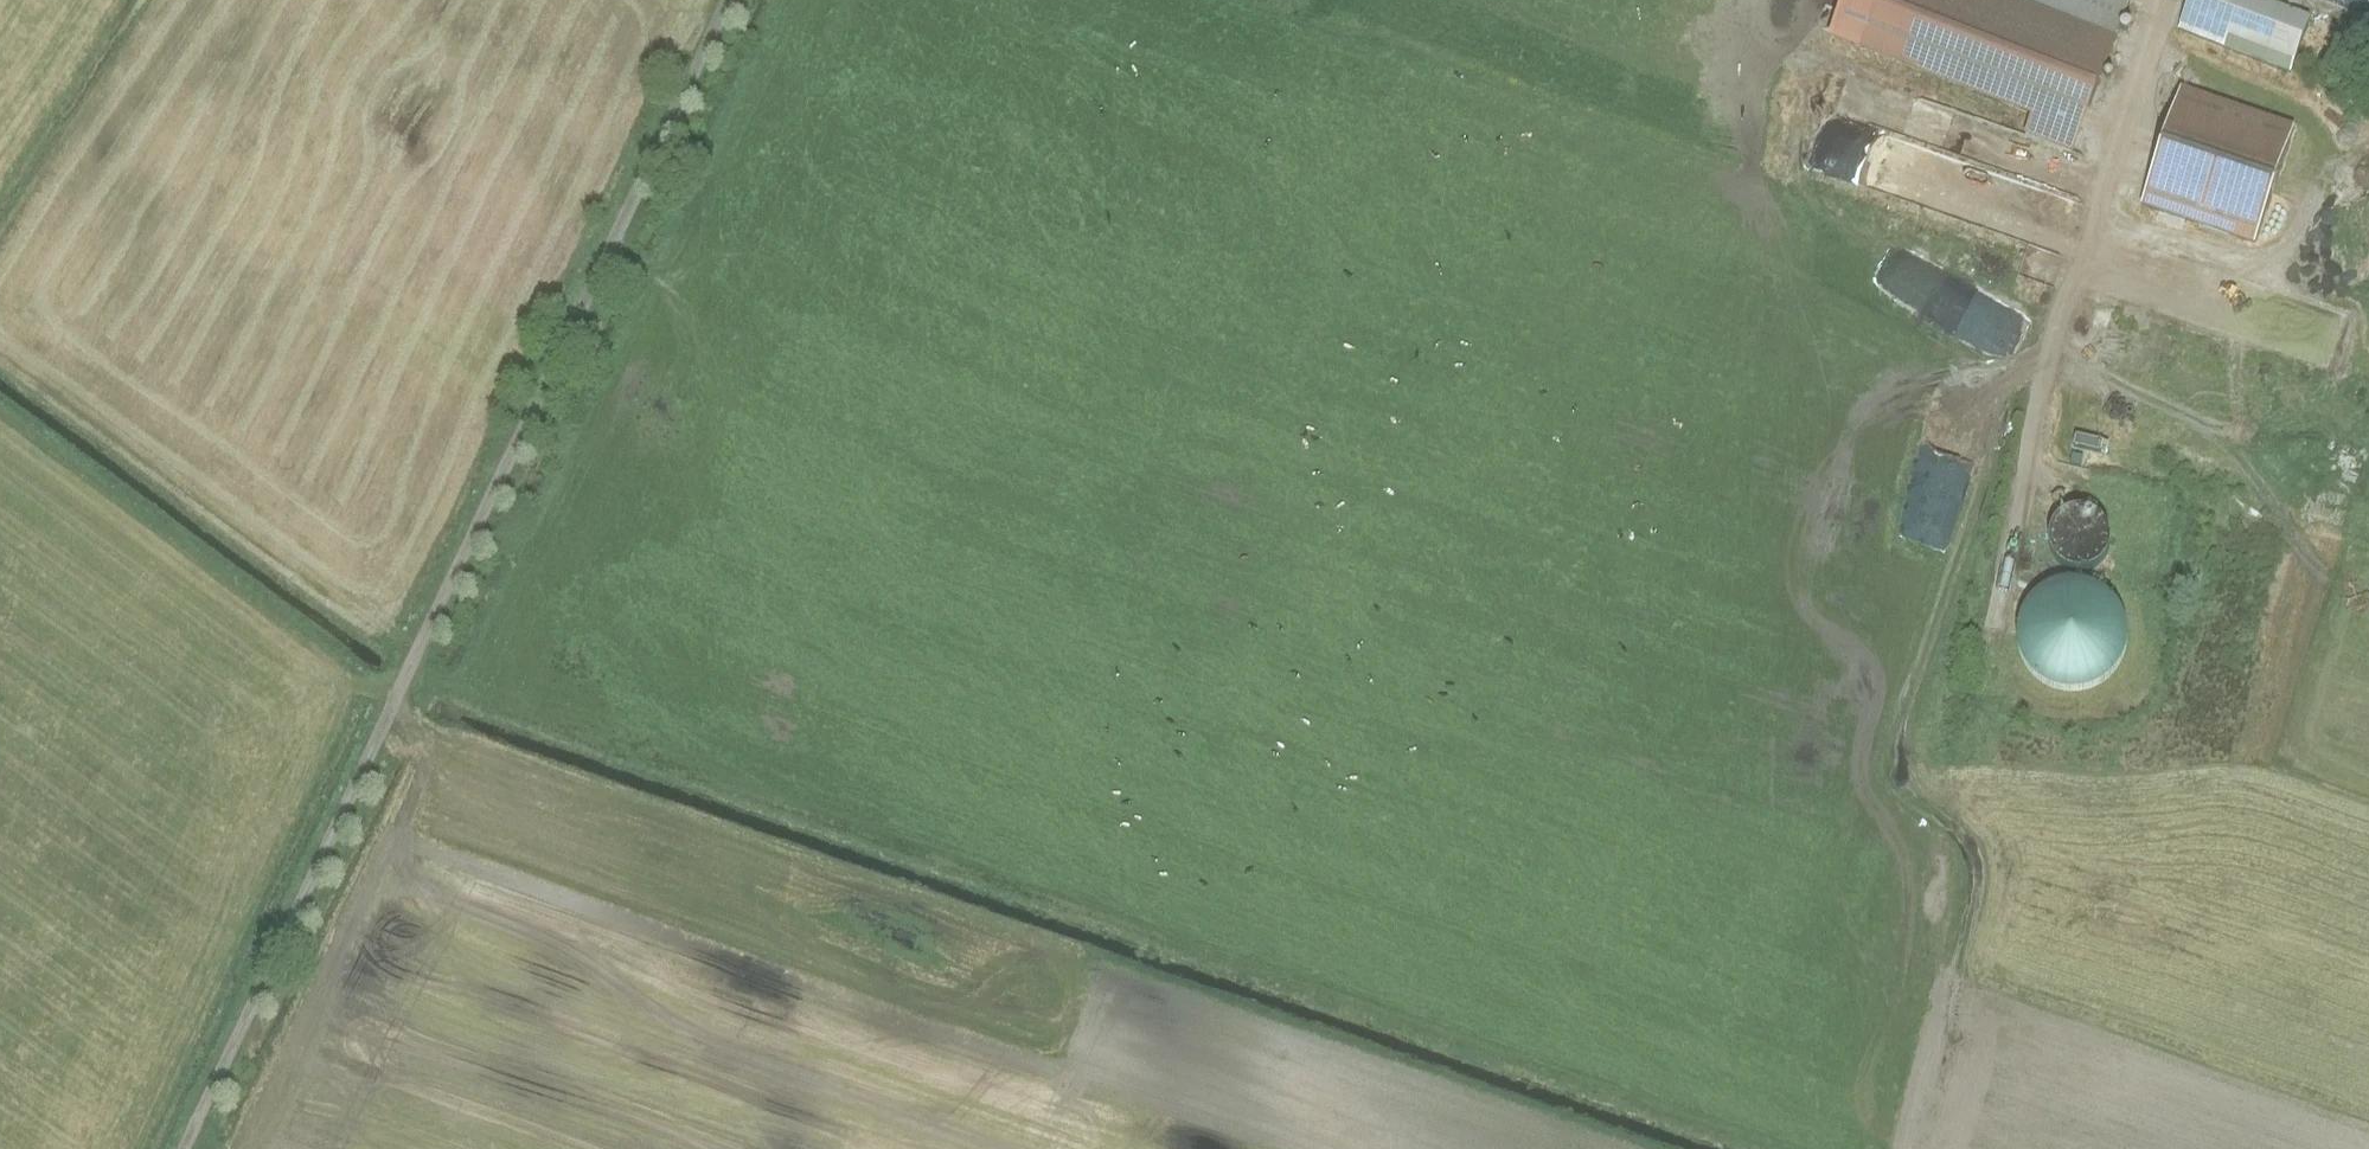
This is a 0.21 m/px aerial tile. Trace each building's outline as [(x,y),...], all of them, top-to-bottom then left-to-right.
[(2122,0),(2002,0),(2108,40),(2122,0)] [(2317,31),(2235,0),(2188,0),(2179,24),(2302,70),(2317,31)] [(2368,14),(2368,0),(2357,0),(2353,7),(2368,14)] [(1859,86),(1849,114),(1864,119),(1874,91),(1859,86)] [(2284,149),(2172,108),(2128,228),(2241,269),(2284,149)] [(2116,556),(2108,511),(2063,518),(2070,564),(2116,556)] [(2094,687),(2133,674),(2134,627),(2118,582),(2071,581),(2027,596),(2026,633),(2045,687),(2094,687)]
